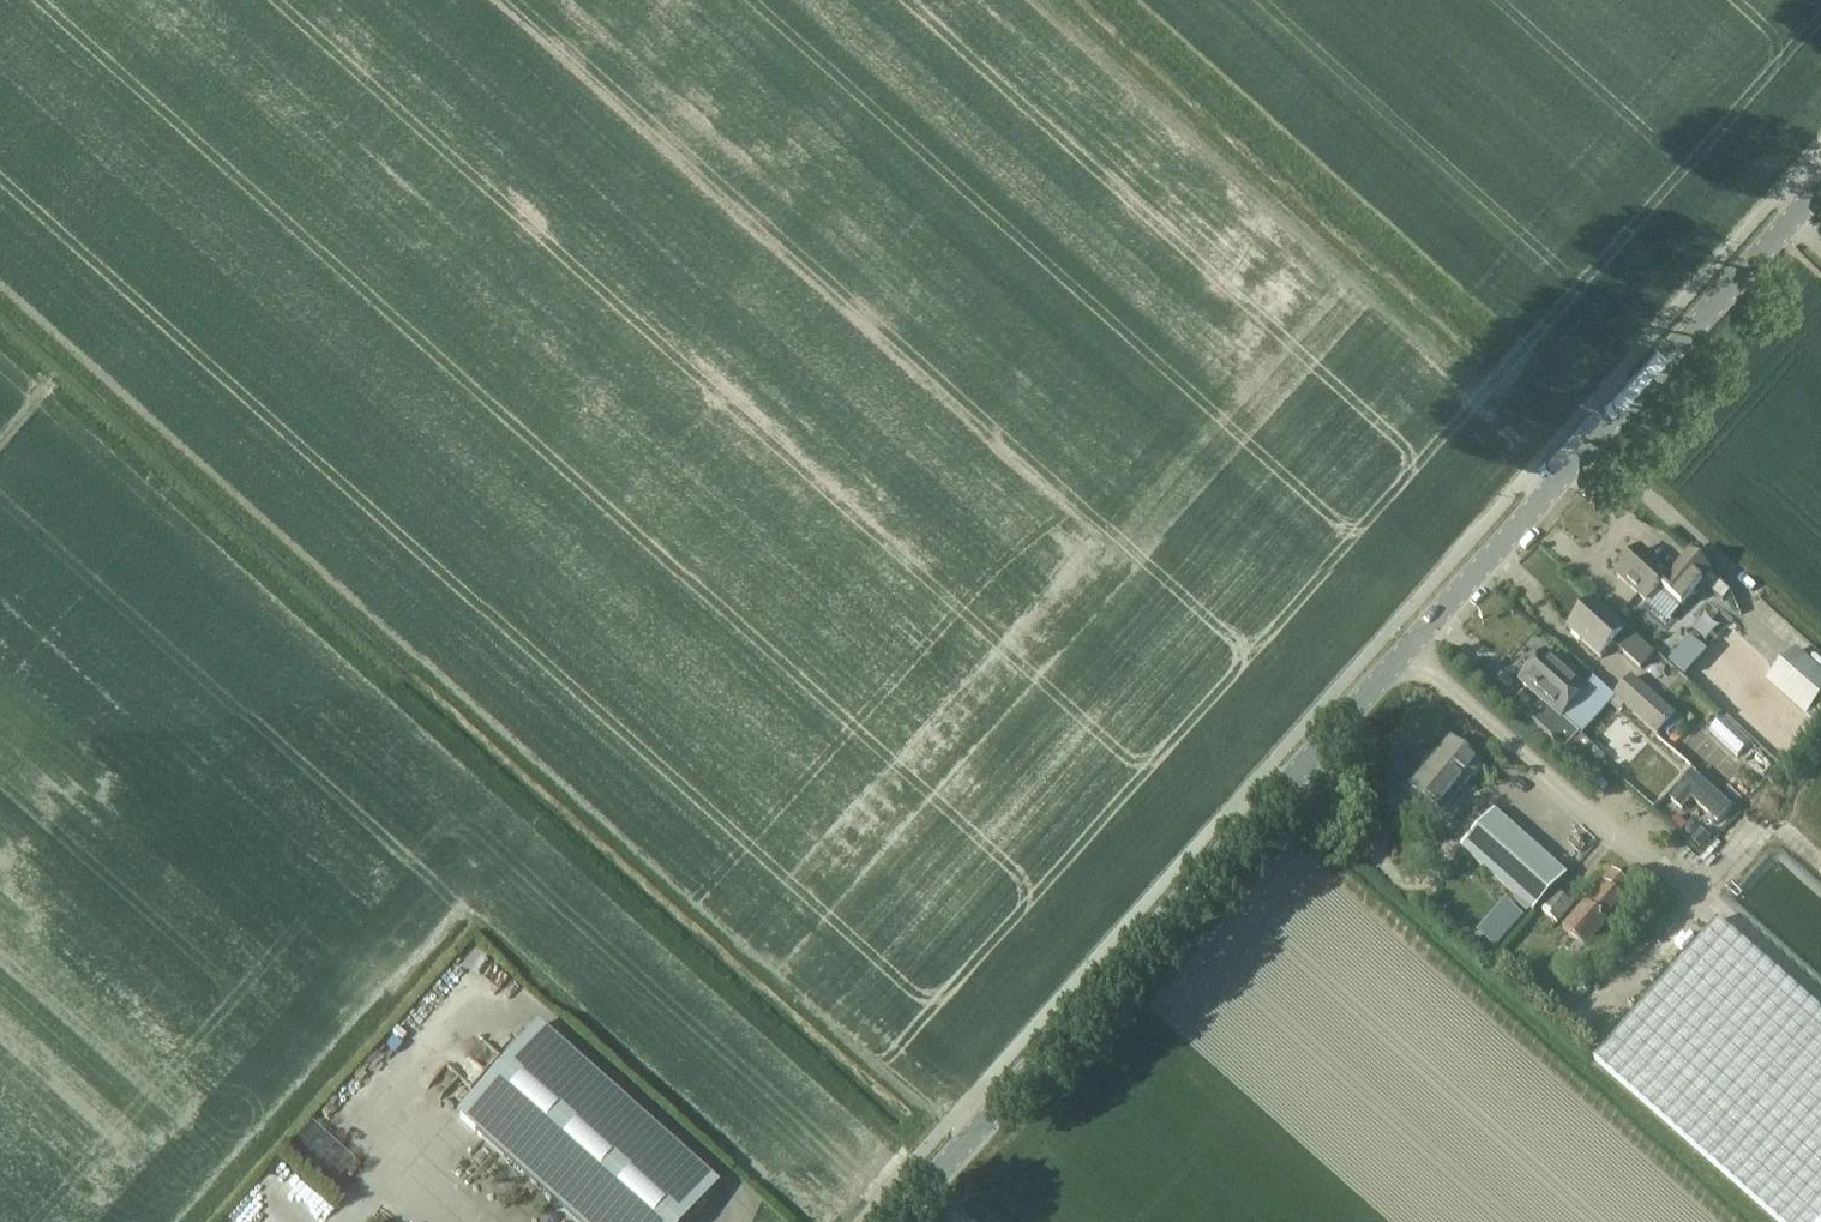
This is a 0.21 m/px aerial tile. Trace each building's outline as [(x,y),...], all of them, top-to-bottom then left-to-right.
[(1683,606),(1713,573),(1691,553),(1672,574),(1643,548),(1619,574),(1648,602),(1662,587),(1683,606)] [(1602,656),(1627,630),(1595,601),(1570,627),(1602,656)] [(1684,679),(1707,654),(1690,639),(1668,664),(1684,679)] [(1820,705),(1820,673),(1796,651),(1766,684),(1807,721),(1820,705)] [(1521,681),(1546,703),(1532,718),(1566,749),(1581,733),(1564,718),(1589,690),(1547,652),(1521,681)] [(1633,675),(1616,695),(1630,708),(1658,734),(1676,714),(1633,675)] [(1658,734),(1630,708),(1618,720),(1646,746),(1658,734)] [(1738,757),(1751,743),(1723,716),(1709,730),(1738,757)] [(1440,810),(1482,762),(1453,738),(1412,786),(1440,810)] [(1763,776),(1774,765),(1757,749),(1746,760),(1763,776)] [(1783,768),(1778,764),(1768,774),(1773,779),(1783,768)] [(1680,790),(1672,799),(1682,809),(1692,799),(1718,823),(1720,821),(1722,820),(1729,812),(1730,810),(1732,809),(1692,774),(1679,788),(1680,790)] [(1738,807),(1745,798),(1728,783),(1721,791),(1738,807)] [(1535,912),(1539,907),(1568,875),(1494,810),(1462,848),(1535,912)] [(1618,894),(1628,883),(1614,870),(1563,928),(1586,947),(1608,922),(1605,919),(1623,898),(1618,894)] [(1559,891),(1542,910),(1558,923),(1575,904),(1559,891)] [(1494,951),(1524,918),(1505,902),(1476,934),(1494,951)] [(1781,1221),(1820,1221),(1820,1007),(1717,914),(1594,1054),(1781,1221)] [(462,1110),(458,1116),(577,1221),(686,1221),(719,1186),(538,1025),(462,1110)]
